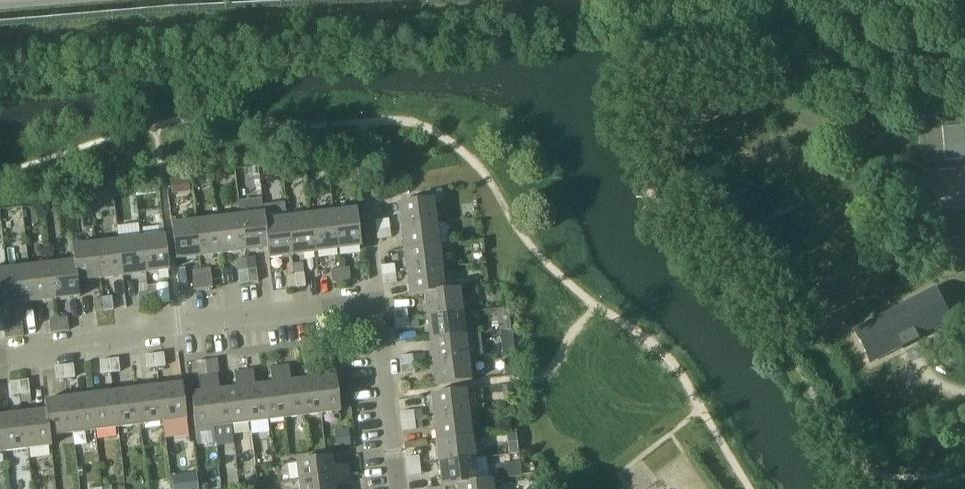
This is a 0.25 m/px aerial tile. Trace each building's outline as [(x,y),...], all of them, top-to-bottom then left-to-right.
[(935,122),(935,128),(923,132),(926,164),(938,165),(939,172),(964,170),(964,119),(935,122)] [(432,200),(395,205),(398,228),(435,224),(432,200)] [(3,207),(3,228),(23,228),(23,207),(3,207)] [(355,210),(332,213),(337,252),(360,249),(355,210)] [(261,213),(239,216),(244,252),(266,250),(261,213)] [(261,213),(266,250),(267,260),(291,257),(287,219),(264,221),(263,213),(261,213)] [(332,213),(309,216),(314,255),(337,252),(332,213)] [(239,216),(217,219),(221,255),(244,252),(239,216)] [(309,216),(287,219),(291,257),(314,255),(309,216)] [(221,255),(217,219),(194,222),(198,258),(221,255)] [(388,221),(375,222),(376,231),(389,230),(388,221)] [(170,225),(175,261),(198,258),(194,222),(170,225)] [(435,224),(398,228),(401,251),(438,247),(435,224)] [(144,239),(139,239),(144,275),(168,273),(163,236),(160,237),(159,227),(143,229),(144,239)] [(390,239),(389,230),(376,231),(377,241),(390,239)] [(139,239),(117,242),(122,278),(144,275),(139,239)] [(117,242),(95,245),(99,281),(122,278),(117,242)] [(95,245),(73,248),(77,284),(99,281),(95,245)] [(401,251),(404,274),(441,269),(438,247),(401,251)] [(73,262),(51,265),(56,301),(79,298),(77,284),(73,248),(71,248),(73,262)] [(51,265),(29,268),(33,304),(56,301),(51,265)] [(394,266),(380,268),(381,277),(395,275),(394,266)] [(29,268),(6,271),(11,307),(33,304),(29,268)] [(350,282),(348,269),(339,270),(341,283),(350,282)] [(443,291),(441,269),(404,274),(407,298),(422,296),(443,291)] [(255,270),(246,271),(248,285),(257,284),(255,270)] [(330,271),(331,285),(341,283),(339,270),(330,271)] [(0,272),(0,308),(11,307),(6,271),(0,272)] [(239,286),(248,285),(246,271),(237,272),(239,286)] [(305,288),(303,275),(294,276),(296,289),(305,288)] [(382,286),(395,284),(395,275),(381,277),(382,286)] [(211,289),(210,276),(201,277),(203,290),(211,289)] [(286,290),(296,289),(294,276),(285,277),(286,290)] [(192,278),(194,291),(203,290),(201,277),(192,278)] [(458,289),(443,291),(422,296),(425,318),(461,313),(458,289)] [(935,289),(854,331),(871,363),(903,347),(904,349),(905,348),(904,346),(919,338),(920,340),(922,340),(921,338),(952,321),(935,289)] [(157,306),(156,293),(146,294),(148,307),(157,306)] [(138,295),(139,308),(148,307),(146,294),(138,295)] [(104,313),(113,312),(111,298),(102,300),(104,313)] [(94,314),(104,313),(102,300),(93,301),(94,314)] [(406,311),(393,313),(394,322),(407,320),(406,311)] [(461,313),(425,318),(428,340),(464,336),(461,313)] [(67,319),(58,320),(60,333),(69,332),(67,319)] [(48,321),(50,334),(60,333),(58,320),(48,321)] [(395,331),(409,329),(407,320),(394,322),(395,331)] [(21,325),(13,326),(15,339),(23,338),(21,325)] [(3,327),(5,340),(15,339),(13,326),(3,327)] [(467,358),(464,336),(428,340),(431,363),(467,358)] [(163,355),(154,356),(156,369),(165,368),(163,355)] [(154,356),(144,357),(146,371),(156,369),(154,356)] [(412,356),(398,358),(400,367),(413,365),(412,356)] [(470,382),(467,358),(431,363),(434,387),(470,382)] [(118,360),(108,361),(110,375),(120,374),(118,360)] [(99,363),(101,376),(110,375),(108,361),(99,363)] [(323,363),(314,364),(320,415),(339,412),(334,378),(325,379),(323,363)] [(298,382),(302,417),(320,415),(314,364),(304,366),(306,381),(298,382)] [(414,375),(413,365),(400,367),(401,377),(414,375)] [(73,366),(63,367),(65,381),(74,379),(73,366)] [(54,368),(55,382),(65,381),(63,367),(54,368)] [(288,367),(278,369),(284,419),(302,417),(298,382),(290,383),(288,367)] [(270,386),(262,387),(267,422),(284,419),(278,369),(268,370),(270,386)] [(252,372),(242,373),(249,424),(267,422),(262,387),(254,388),(252,372)] [(235,390),(226,391),(231,426),(249,424),(242,373),(233,374),(235,390)] [(216,376),(207,378),(213,429),(231,426),(226,391),(218,392),(216,376)] [(190,396),(194,431),(213,429),(207,378),(197,379),(199,395),(190,396)] [(28,382),(19,383),(21,396),(29,395),(28,382)] [(10,384),(11,397),(21,396),(19,383),(10,384)] [(181,384),(158,387),(162,423),(186,420),(181,384)] [(158,387),(135,390),(140,426),(162,423),(158,387)] [(135,390),(112,393),(117,429),(140,426),(135,390)] [(465,391),(429,396),(432,419),(468,414),(465,391)] [(90,396),(94,432),(117,429),(112,393),(90,396)] [(67,399),(72,435),(94,432),(90,396),(67,399)] [(50,438),(72,435),(67,399),(44,402),(45,411),(49,438),(50,438)] [(45,411),(23,414),(27,450),(51,447),(50,438),(49,438),(45,411)] [(413,413),(399,414),(400,423),(414,421),(413,413)] [(0,416),(0,417),(5,453),(27,450),(23,414),(0,416)] [(435,442),(471,437),(468,414),(432,419),(435,442)] [(402,433),(415,431),(414,421),(400,423),(402,433)] [(437,465),(474,460),(471,437),(435,442),(437,465)] [(331,458),(296,462),(298,481),(349,475),(348,466),(332,468),(331,458)] [(418,458),(405,460),(406,469),(419,467),(418,458)] [(440,488),(455,487),(477,483),(474,460),(437,465),(440,488)] [(421,476),(419,467),(406,469),(407,478),(421,476)] [(299,488),(335,488),(335,487),(350,485),(349,475),(298,481),(299,488)] [(200,479),(175,481),(176,488),(201,488),(200,479)] [(477,483),(455,487),(455,488),(493,488),(492,481),(477,483)]
